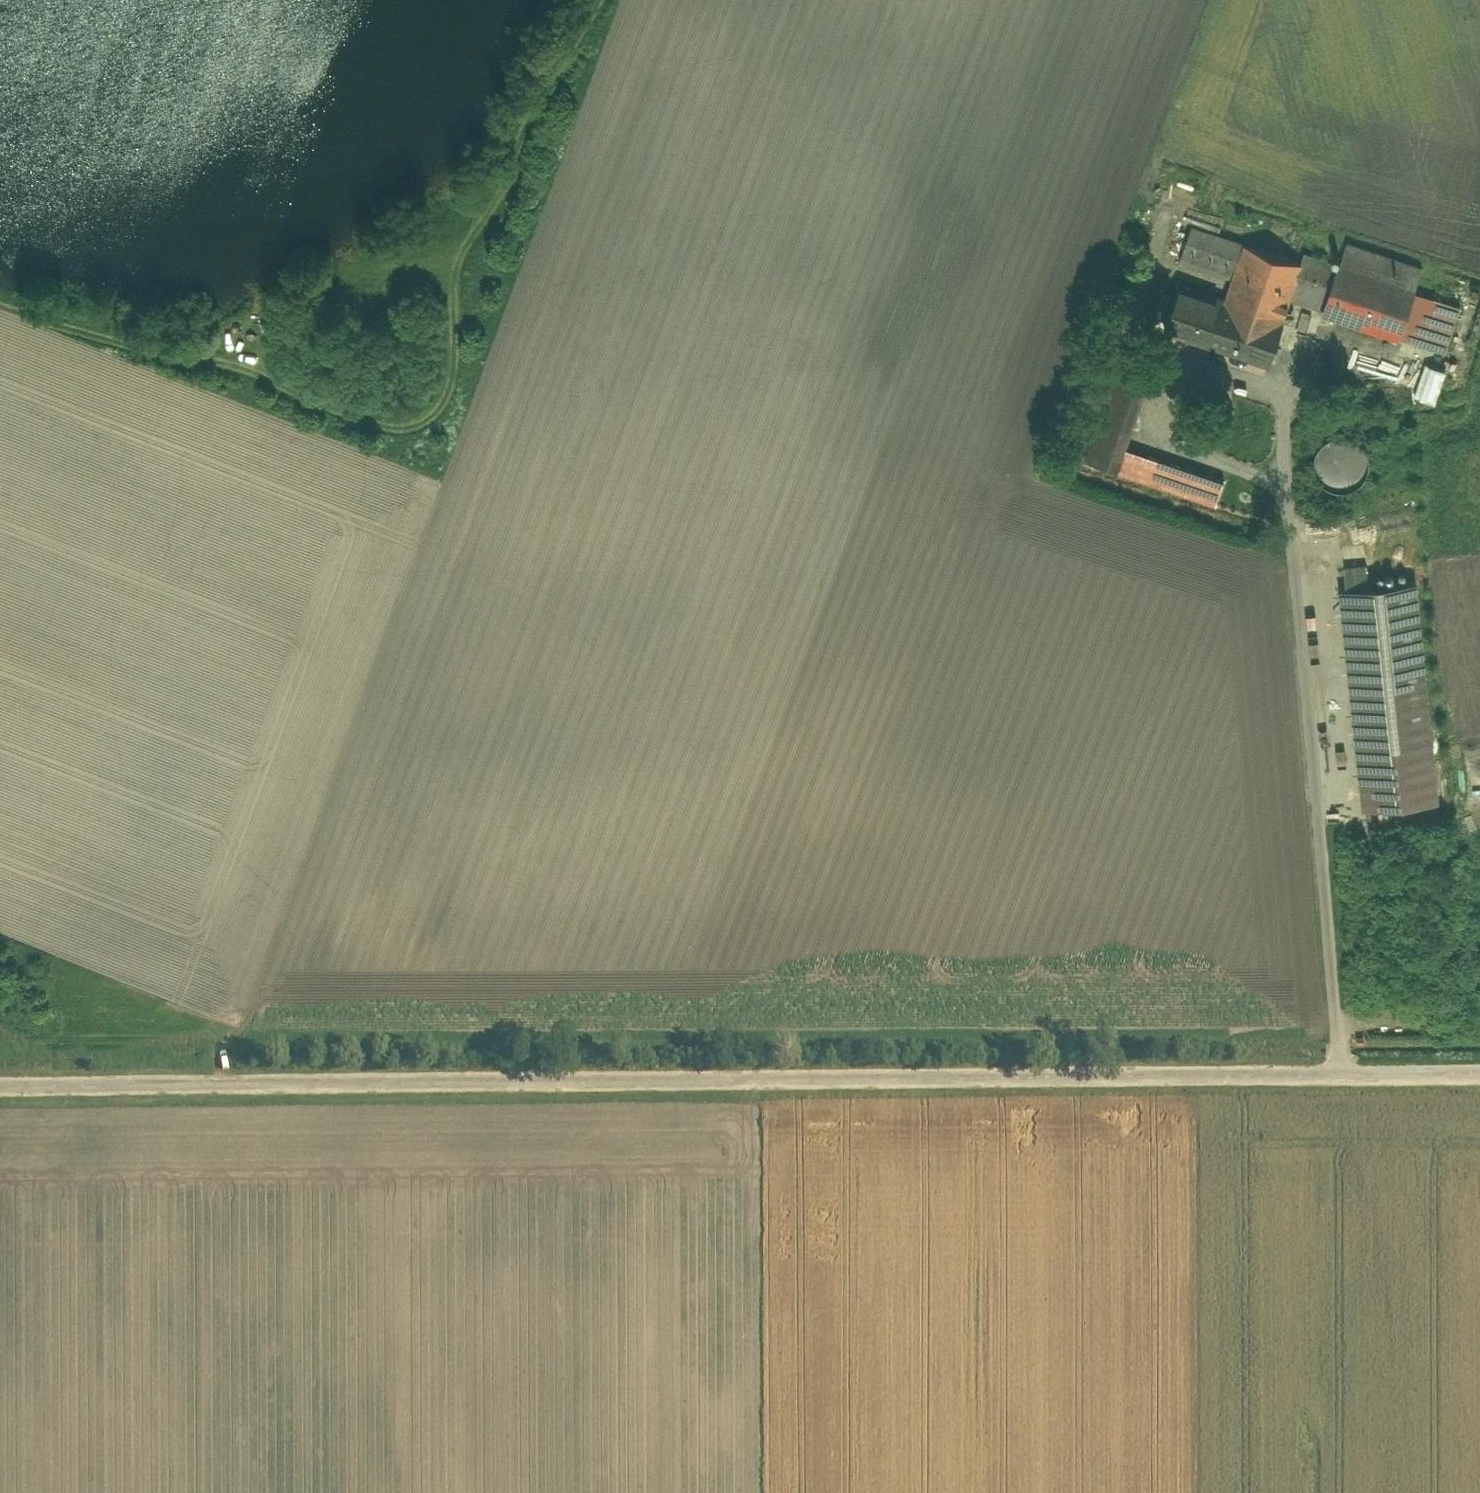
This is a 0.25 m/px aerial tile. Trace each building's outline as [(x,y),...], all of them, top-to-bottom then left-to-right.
[(1227,300),(1212,345),(1269,364),(1291,298),(1446,350),(1461,306),(1416,291),(1424,267),(1349,242),(1341,265),(1305,253),(1302,263),(1192,226),(1180,260),(1234,278),(1227,300)] [(1165,329),(1212,345),(1227,300),(1180,284),(1165,329)] [(1216,479),(1110,444),(1139,355),(1106,344),(1068,459),(1208,505),(1216,479)] [(1341,439),(1319,464),(1343,484),(1365,459),(1341,439)] [(1410,580),(1328,589),(1354,811),(1435,802),(1410,580)]
